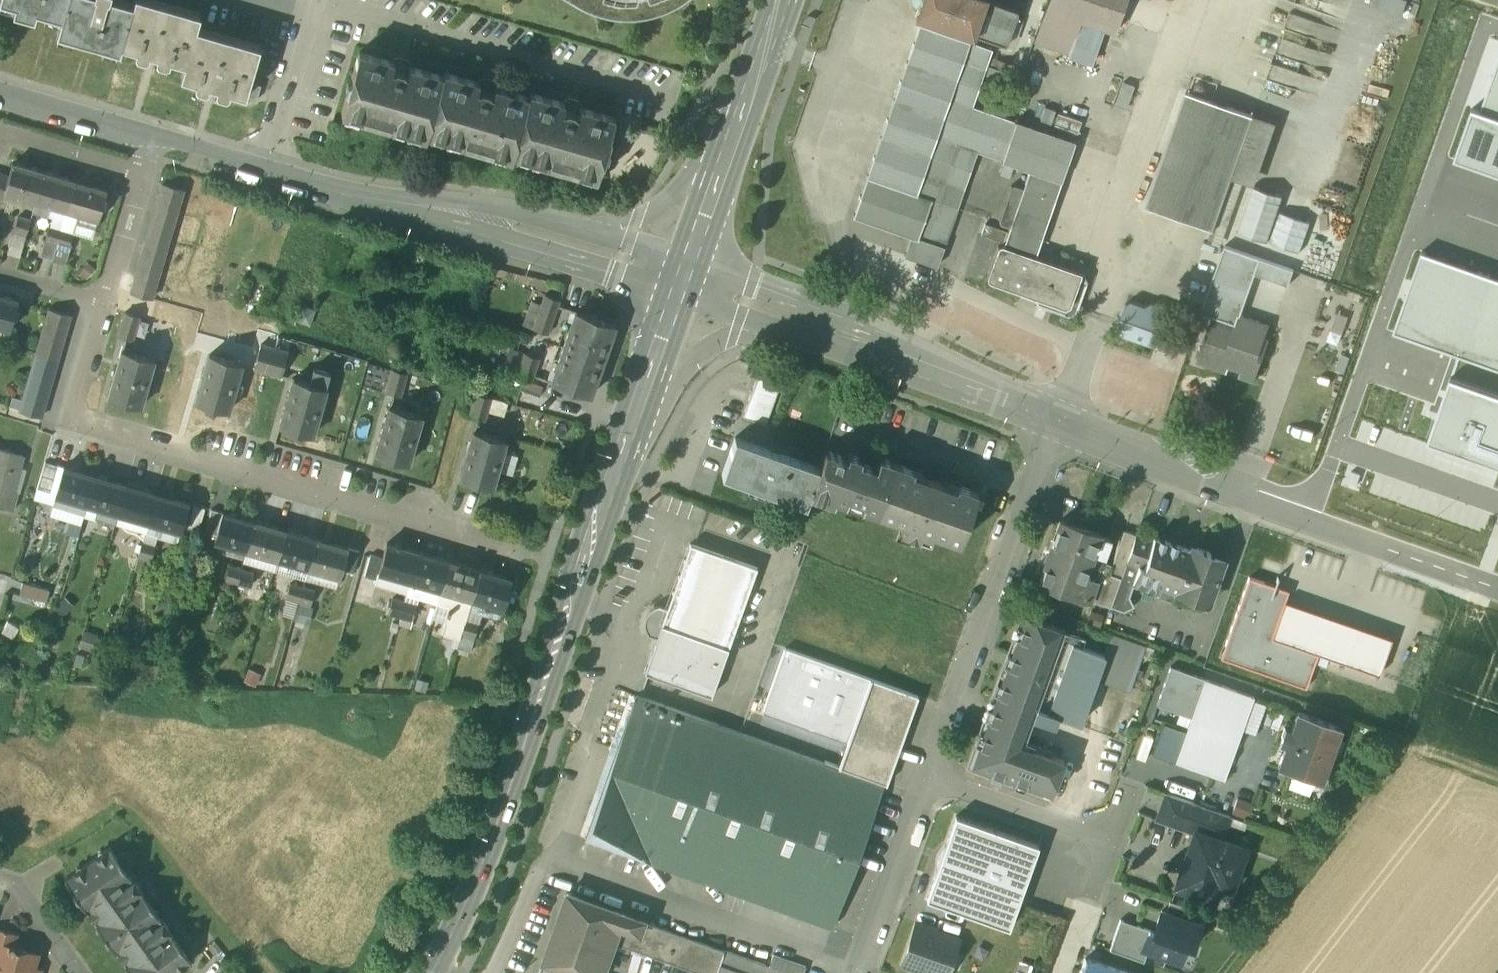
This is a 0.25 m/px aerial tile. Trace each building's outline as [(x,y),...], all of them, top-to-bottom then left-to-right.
[(15,4),(14,6),(35,12),(36,11),(61,18),(67,0),(0,0),(15,4)] [(61,18),(57,33),(120,51),(122,45),(133,3),(122,0),(67,0),(61,18)] [(155,0),(134,0),(133,3),(122,45),(136,49),(134,53),(136,57),(144,59),(148,57),(149,53),(157,55),(156,59),(157,63),(165,65),(169,63),(170,59),(184,63),(180,76),(196,81),(195,85),(198,88),(204,90),(208,88),(209,85),(216,87),(215,91),(217,94),(226,96),(229,95),(230,91),(246,95),(250,81),(261,44),(197,27),(201,13),(155,0)] [(585,4),(598,8),(607,11),(618,12),(629,13),(629,7),(643,5),(656,2),(658,7),(670,2),(675,0),(587,0),(585,4)] [(921,1),(924,2),(923,1),(922,2),(921,3),(916,16),(916,17),(917,18),(918,19),(924,21),(971,37),(973,38),(975,37),(976,36),(1005,46),(1007,45),(1008,44),(1019,14),(1018,12),(1017,11),(987,0),(921,0),(921,1)] [(1036,38),(1071,50),(1081,20),(1115,32),(1127,0),(1049,0),(1036,38)] [(971,37),(924,21),(923,25),(920,23),(866,176),(916,194),(917,192),(932,198),(939,200),(959,145),(977,151),(990,113),(973,107),(993,50),(970,42),(971,37)] [(443,75),(359,50),(341,111),(425,136),(427,132),(443,75)] [(1481,111),(1497,117),(1497,62),(1481,111)] [(529,96),(445,70),(443,75),(427,132),(511,157),(513,152),(529,96)] [(261,85),(250,81),(246,95),(246,97),(257,100),(261,85)] [(1135,85),(1124,82),(1116,104),(1127,108),(1135,85)] [(1254,114),(1187,91),(1147,205),(1213,228),(1254,114)] [(614,116),(531,92),(529,96),(513,152),(596,176),(614,116)] [(1473,108),(1455,159),(1497,174),(1497,117),(1481,111),(1473,108)] [(1004,117),(990,113),(977,151),(991,156),(1004,117)] [(1004,117),(991,156),(1003,160),(1016,122),(1004,117)] [(1075,141),(1017,121),(1016,122),(1003,160),(1030,170),(1031,168),(1062,179),(1075,141)] [(959,145),(939,200),(958,207),(977,151),(959,145)] [(44,172),(12,163),(8,177),(4,190),(36,200),(44,172)] [(1005,242),(1005,244),(1036,255),(1062,179),(1031,168),(1030,170),(1025,186),(1011,226),(1005,242)] [(75,181),(44,172),(36,200),(67,209),(75,181)] [(916,194),(866,176),(853,216),(911,236),(918,239),(919,237),(932,198),(917,192),(916,194)] [(107,190),(75,181),(67,209),(99,218),(107,190)] [(1012,183),(1011,183),(1011,184),(999,219),(999,222),(1001,223),(1011,226),(1025,186),(1014,182),(1012,183)] [(184,188),(163,183),(160,195),(180,201),(184,188)] [(1253,183),(1243,231),(1275,238),(1285,190),(1253,183)] [(180,201),(160,195),(156,207),(177,213),(180,201)] [(939,200),(932,198),(919,237),(944,246),(958,207),(939,200)] [(1323,205),(1311,236),(1341,247),(1353,216),(1323,205)] [(177,213),(156,207),(153,219),(173,225),(177,213)] [(30,219),(17,215),(7,252),(20,256),(30,219)] [(173,225),(153,219),(149,231),(170,237),(173,225)] [(1009,231),(987,223),(983,234),(1005,242),(1009,231)] [(61,228),(50,225),(41,256),(52,259),(61,228)] [(73,232),(61,228),(52,259),(64,263),(73,232)] [(170,237),(149,231),(146,243),(166,249),(170,237)] [(944,246),(919,237),(918,239),(911,236),(905,255),(937,266),(944,246)] [(166,249),(146,243),(142,256),(163,261),(166,249)] [(1036,255),(1005,244),(998,247),(989,275),(992,282),(1035,296),(1038,304),(1069,315),(1077,311),(1088,279),(1084,271),(1036,255)] [(1261,257),(1225,245),(1209,291),(1202,311),(1213,315),(1238,324),(1241,315),(1255,274),(1261,257)] [(1424,251),(1422,252),(1394,331),(1459,355),(1497,369),(1497,278),(1424,251)] [(163,261),(142,256),(139,268),(159,274),(163,261)] [(1295,269),(1261,257),(1255,274),(1289,286),(1295,269)] [(159,274),(139,268),(135,280),(156,286),(159,274)] [(156,286),(135,280),(132,292),(152,298),(156,286)] [(546,292),(534,326),(547,331),(559,297),(546,292)] [(0,295),(0,326),(10,329),(18,300),(0,295)] [(1152,302),(1146,305),(1131,300),(1125,303),(1116,329),(1117,331),(1118,332),(1152,344),(1155,344),(1156,342),(1167,311),(1167,309),(1166,308),(1166,307),(1152,302)] [(71,314),(49,308),(18,410),(40,417),(71,314)] [(615,324),(575,310),(563,346),(584,353),(583,357),(601,363),(615,324)] [(138,315),(125,311),(118,335),(132,339),(138,315)] [(1270,325),(1241,315),(1238,324),(1213,315),(1197,361),(1227,371),(1229,366),(1241,370),(1239,376),(1255,381),(1269,340),(1265,339),(1270,325)] [(274,348),(260,344),(253,366),(267,370),(274,348)] [(584,353),(563,346),(552,383),(590,395),(601,363),(583,357),(584,353)] [(287,352),(274,348),(267,370),(280,374),(287,352)] [(153,358),(122,349),(108,397),(139,406),(153,358)] [(539,355),(526,351),(517,375),(531,379),(539,355)] [(242,363),(209,354),(195,402),(227,411),(242,363)] [(1430,438),(1497,462),(1497,369),(1459,355),(1430,438)] [(782,375),(760,367),(743,416),(765,423),(782,375)] [(407,372),(392,368),(386,392),(400,396),(407,372)] [(326,387),(293,377),(280,426),(313,435),(326,387)] [(491,396),(476,391),(470,415),(484,419),(491,396)] [(422,414),(389,405),(376,453),(408,462),(422,414)] [(506,437),(474,428),(460,477),(492,486),(506,437)] [(819,467),(736,437),(723,473),(806,503),(810,492),(819,467)] [(0,448),(0,506),(10,509),(14,492),(11,491),(22,454),(0,448)] [(875,467),(859,461),(861,457),(848,452),(847,457),(825,449),(819,467),(810,492),(834,501),(835,497),(845,500),(848,494),(864,500),(862,506),(877,511),(894,461),(879,456),(875,467)] [(58,464),(45,460),(38,487),(50,491),(58,464)] [(956,487),(912,472),(913,468),(894,461),(877,511),(902,521),(899,530),(918,537),(920,532),(931,536),(933,532),(960,541),(977,490),(958,483),(956,487)] [(50,491),(38,487),(34,498),(53,504),(56,495),(55,494),(64,465),(58,464),(50,491)] [(94,475),(64,465),(55,494),(56,495),(86,504),(94,475)] [(125,484),(94,475),(86,504),(117,513),(125,484)] [(154,492),(125,484),(117,513),(146,522),(154,492)] [(187,502),(154,492),(146,522),(179,531),(187,502)] [(86,504),(56,495),(53,504),(83,514),(86,504)] [(204,507),(192,504),(186,527),(197,530),(204,507)] [(252,522),(221,513),(213,541),(245,550),(252,522)] [(1109,537),(1061,520),(1039,581),(1088,598),(1093,584),(1101,560),(1109,537)] [(284,531),(252,522),(245,550),(276,559),(284,531)] [(1093,584),(1088,598),(1111,606),(1126,562),(1136,534),(1124,530),(1112,564),(1113,564),(1104,588),(1093,584)] [(315,540),(284,531),(276,559),(307,568),(315,540)] [(1195,551),(1154,536),(1152,540),(1136,534),(1126,562),(1138,566),(1132,582),(1134,582),(1159,592),(1162,584),(1176,589),(1174,593),(1194,600),(1196,592),(1212,598),(1224,564),(1208,558),(1211,552),(1197,547),(1195,551)] [(141,541),(130,538),(126,553),(137,556),(141,541)] [(347,549),(315,540),(307,568),(339,577),(347,549)] [(153,545),(141,541),(137,556),(149,560),(153,545)] [(418,552),(386,543),(381,558),(377,572),(409,581),(418,552)] [(757,567),(690,543),(667,607),(661,624),(728,647),(757,567)] [(449,561),(418,552),(409,581),(441,590),(449,561)] [(381,558),(370,554),(364,576),(375,579),(377,572),(381,558)] [(1112,564),(1101,560),(1093,584),(1104,588),(1113,564),(1112,564)] [(480,570),(449,561),(441,590),(472,599),(480,570)] [(1126,562),(1111,606),(1123,611),(1133,606),(1129,596),(1134,582),(1132,582),(1138,566),(1126,562)] [(239,569),(228,566),(224,581),(235,584),(239,569)] [(252,573),(239,569),(235,584),(248,588),(252,573)] [(511,580),(480,570),(472,599),(503,608),(511,580)] [(377,572),(375,579),(374,582),(406,591),(409,581),(377,572)] [(1290,591),(1250,576),(1224,655),(1306,685),(1319,651),(1380,671),(1393,638),(1286,598),(1290,591)] [(441,590),(409,581),(406,591),(406,594),(437,602),(438,599),(441,590)] [(48,601),(51,591),(26,582),(22,592),(48,601)] [(302,587),(290,584),(286,598),(297,602),(302,587)] [(314,591),(302,587),(297,602),(310,605),(314,591)] [(472,599),(441,590),(438,599),(451,603),(450,609),(448,608),(447,613),(450,614),(445,633),(461,638),(466,619),(472,599)] [(404,601),(392,598),(388,612),(400,616),(404,601)] [(404,601),(400,616),(412,619),(416,605),(404,601)] [(647,635),(656,637),(661,624),(667,607),(659,605),(655,607),(651,609),(648,612),(645,616),(644,621),(644,626),(646,631),(647,635)] [(1026,616),(973,764),(1052,792),(1064,760),(1018,743),(1027,716),(1031,706),(1059,627),(1026,616)] [(493,626),(466,619),(462,634),(489,642),(493,626)] [(656,637),(645,671),(712,694),(728,647),(661,624),(656,637)] [(1059,627),(1031,706),(1047,712),(1072,642),(1061,638),(1064,629),(1059,627)] [(1145,645),(1112,633),(1104,654),(1096,677),(1130,689),(1145,645)] [(1072,642),(1047,712),(1057,715),(1079,723),(1096,677),(1104,654),(1072,642)] [(918,695),(785,647),(762,712),(847,742),(877,753),(895,701),(914,708),(918,695)] [(1205,678),(1171,666),(1157,704),(1191,716),(1205,678)] [(1191,716),(1175,761),(1224,779),(1254,696),(1205,678),(1191,716)] [(634,694),(583,837),(832,927),(884,783),(838,766),(634,694)] [(877,753),(847,742),(838,766),(884,783),(884,782),(886,783),(887,782),(914,708),(895,701),(877,753)] [(1047,712),(1031,706),(1027,716),(1053,725),(1057,715),(1047,712)] [(1341,727),(1297,711),(1291,729),(1284,727),(1279,741),(1286,743),(1278,765),(1321,781),(1341,727)] [(1230,815),(1166,793),(1157,819),(1194,832),(1195,830),(1222,839),(1230,815)] [(1039,845),(956,815),(926,898),(1009,928),(1039,845)] [(1222,839),(1195,830),(1194,832),(1187,852),(1191,853),(1187,865),(1183,863),(1175,885),(1213,898),(1219,883),(1230,888),(1244,848),(1222,839)] [(64,879),(132,972),(174,972),(191,961),(169,929),(170,928),(170,927),(168,928),(162,920),(164,919),(163,918),(162,919),(139,888),(141,887),(140,886),(139,887),(133,879),(135,878),(134,877),(133,878),(110,847),(64,879)] [(428,851),(417,847),(411,862),(422,866),(428,851)] [(567,893),(538,972),(603,972),(623,915),(624,914),(567,893)] [(1196,910),(1169,901),(1165,912),(1192,921),(1196,910)] [(1162,910),(1154,931),(1149,929),(1142,948),(1148,950),(1172,959),(1178,941),(1192,946),(1200,924),(1192,921),(1165,912),(1162,910)] [(623,915),(614,942),(700,972),(709,972),(716,952),(723,955),(724,951),(623,915)] [(1149,929),(1120,919),(1110,949),(1144,961),(1148,950),(1142,948),(1149,929)] [(917,925),(903,964),(928,972),(944,972),(956,939),(917,925)] [(0,929),(0,947),(1,944),(12,947),(16,934),(0,929)] [(1,944),(0,947),(0,972),(30,972),(32,966),(35,954),(12,947),(1,944)] [(725,950),(724,951),(723,955),(716,952),(709,972),(790,972),(768,965),(725,950)] [(772,953),(768,965),(790,972),(802,972),(805,965),(772,953)] [(1086,958),(1081,972),(1127,972),(1086,958)]
